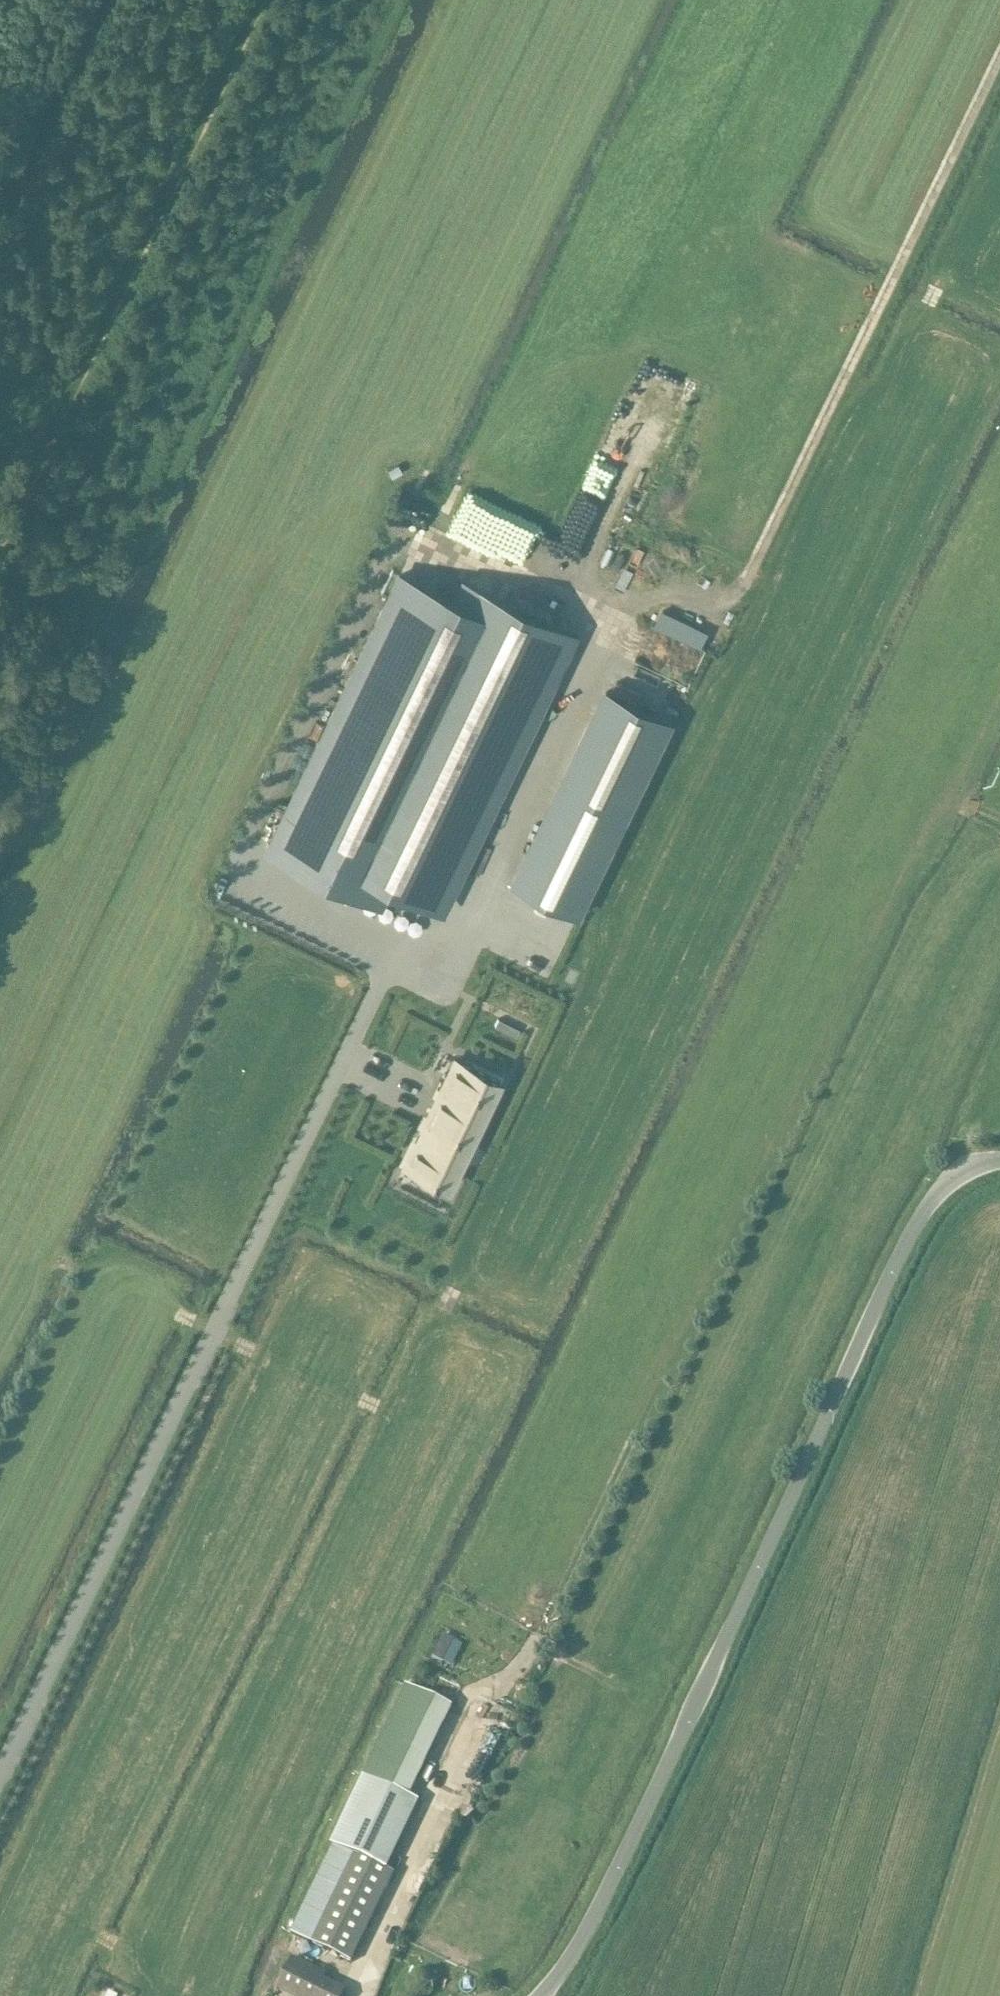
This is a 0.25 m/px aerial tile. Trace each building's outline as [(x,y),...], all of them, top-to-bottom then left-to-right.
[(397,571),(262,851),(381,908),(390,889),(444,915),(570,655),(579,634),(460,577),(450,597),(397,571)] [(701,648),(708,632),(661,609),(654,626),(701,648)] [(606,691),(513,884),(579,915),(672,722),(606,691)] [(455,1060),(405,1167),(448,1188),(499,1081),(455,1060)] [(433,1657),(443,1662),(454,1641),(444,1636),(433,1657)] [(334,1845),(291,1933),(352,1963),(395,1874),(387,1870),(334,1845)] [(323,1980),(326,1974),(293,1957),(277,1991),(288,1995),(342,1995),(345,1991),(323,1980)]
